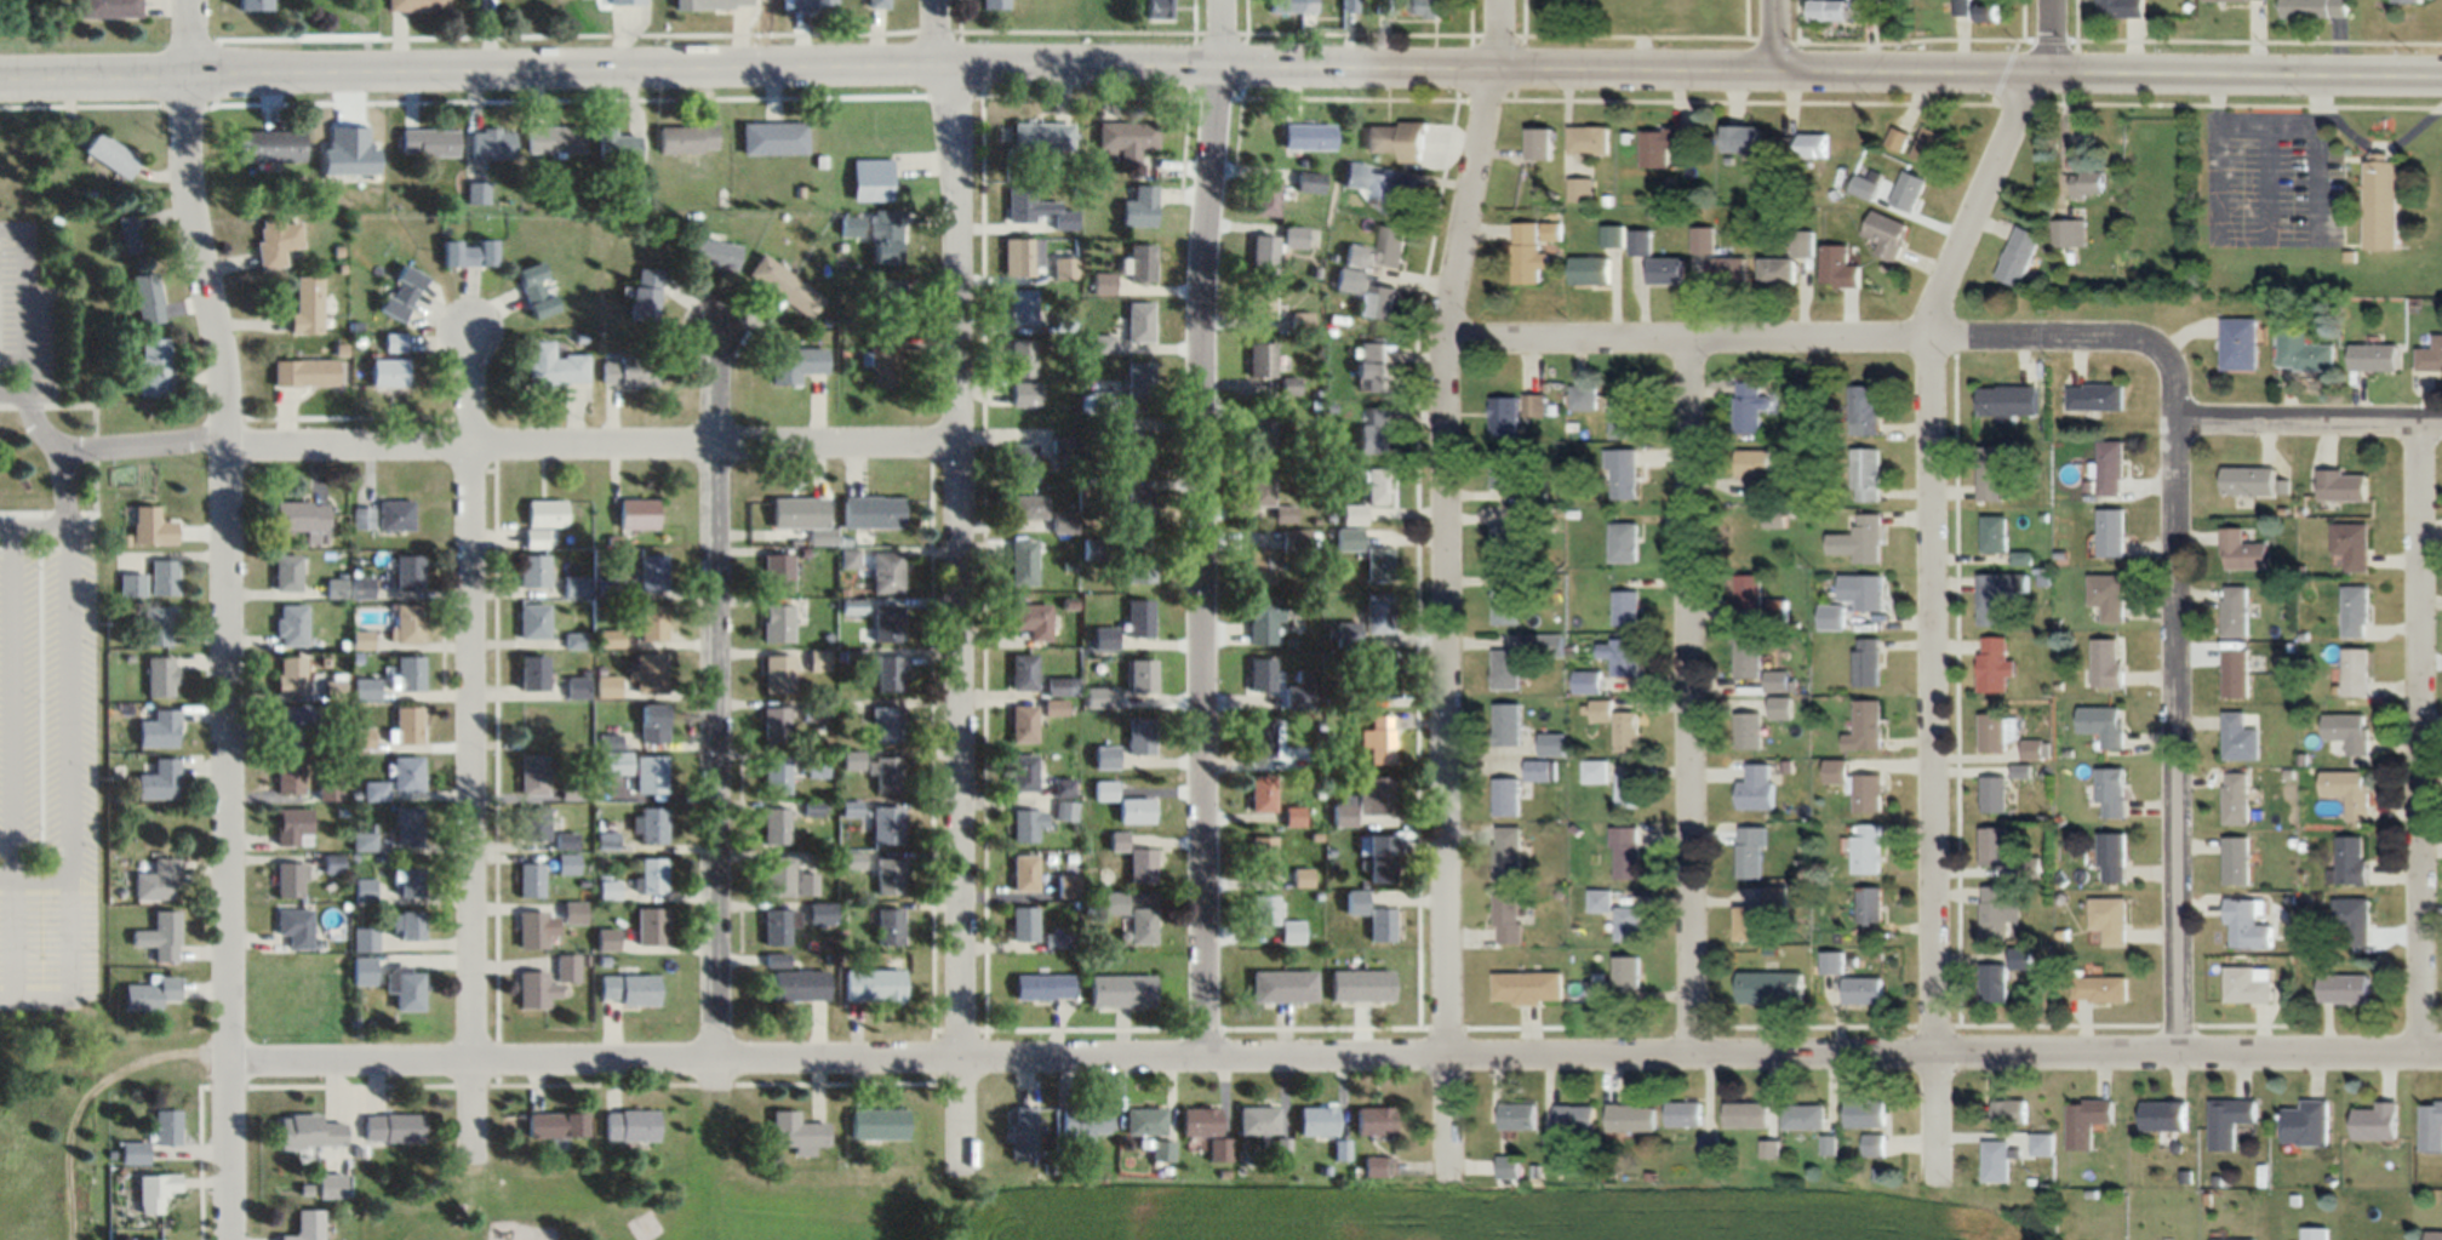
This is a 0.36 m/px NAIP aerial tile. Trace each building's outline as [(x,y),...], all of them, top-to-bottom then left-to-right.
[(137,17),(137,0),(76,0),(76,17),(137,17)] [(234,10),(267,10),(267,0),(234,0),(234,10)] [(386,11),(448,10),(448,0),(385,0),(386,11)] [(674,10),(753,9),(753,0),(674,0),(674,10)] [(787,10),(834,10),(834,0),(787,0),(787,10)] [(981,9),(1007,9),(1007,0),(981,0),(981,9)] [(1171,0),(1143,0),(1143,17),(1171,17),(1171,0)] [(1319,12),(1319,0),(1274,0),(1274,12),(1319,12)] [(1413,19),(1448,19),(1448,0),(1413,0),(1413,19)] [(1816,20),(1851,20),(1851,0),(1816,0),(1816,20)] [(1956,15),(1972,15),(1972,0),(1956,0),(1956,15)] [(2146,0),(2100,0),(2101,18),(2146,18),(2146,0)] [(2284,17),(2350,17),(2350,0),(2284,0),(2284,17)] [(2000,21),(2000,4),(1979,4),(1979,21),(2000,21)] [(1072,122),(1012,122),(1011,151),(1035,151),(1035,164),(1050,164),(1050,153),(1072,153),(1072,122)] [(1403,162),(1427,163),(1428,123),(1367,122),(1367,152),(1403,152),(1403,162)] [(804,123),(739,123),(739,154),(804,154),(804,123)] [(1117,165),(1136,165),(1136,150),(1156,150),(1156,124),(1096,123),(1096,150),(1118,150),(1117,165)] [(1334,149),(1334,124),(1283,124),(1283,149),(1334,149)] [(714,125),(656,125),(656,153),(714,153),(714,125)] [(1761,125),(1726,125),(1726,153),(1761,153),(1761,125)] [(1914,158),(1939,167),(1951,135),(1925,125),(1914,158)] [(1609,126),(1571,126),(1571,154),(1609,154),(1609,126)] [(524,153),(580,153),(580,127),(524,127),(524,153)] [(614,135),(614,127),(595,127),(595,161),(637,161),(637,135),(614,135)] [(1889,145),(1904,151),(1912,134),(1897,127),(1889,145)] [(468,128),(468,158),(511,158),(511,128),(468,128)] [(1643,167),(1671,167),(1671,150),(1686,150),(1686,128),(1643,128),(1643,167)] [(455,156),(455,129),(398,129),(398,156),(455,156)] [(303,130),(235,130),(235,162),(303,162),(303,130)] [(1530,159),(1554,159),(1554,130),(1530,130),(1530,159)] [(126,179),(138,158),(94,131),(81,152),(126,179)] [(1831,134),(1793,134),(1793,157),(1831,157),(1831,134)] [(842,189),(848,189),(848,201),(891,201),(891,158),(848,158),(848,170),(842,170),(842,189)] [(2405,250),(2406,161),(2369,161),(2368,249),(2405,250)] [(1853,193),(1878,201),(1886,177),(1862,168),(1853,193)] [(1930,178),(1907,169),(1893,203),(1917,212),(1930,178)] [(1324,193),(1324,173),(1298,172),(1297,192),(1324,193)] [(2074,197),(2106,197),(2106,173),(2074,173),(2074,197)] [(1411,218),(1418,181),(1392,175),(1384,213),(1411,218)] [(1571,201),(1594,201),(1594,178),(1571,178),(1571,201)] [(1256,216),(1279,216),(1280,180),(1257,180),(1256,216)] [(465,203),(487,203),(486,182),(465,182),(465,203)] [(1007,222),(1035,222),(1034,214),(1053,214),(1053,229),(1075,229),(1075,209),(1060,210),(1059,201),(1034,201),(1033,185),(1007,186),(1007,222)] [(1154,226),(1154,186),(1132,186),(1132,200),(1120,200),(1120,226),(1154,226)] [(1914,225),(1877,209),(1866,235),(1880,241),(1876,252),(1898,262),(1914,225)] [(898,263),(898,210),(868,210),(868,263),(898,263)] [(115,218),(124,256),(150,250),(140,212),(115,218)] [(860,236),(860,215),(838,215),(838,236),(860,236)] [(298,222),(283,224),(282,217),(255,221),(262,269),(286,265),(283,251),(301,248),(298,222)] [(2087,220),(2056,220),(2056,247),(2087,247),(2087,220)] [(1515,283),(1541,283),(1541,270),(1548,270),(1549,249),(1539,249),(1540,223),(1515,222),(1515,283)] [(1561,222),(1543,222),(1543,239),(1561,239),(1561,222)] [(1380,264),(1403,268),(1410,229),(1387,225),(1380,264)] [(1625,225),(1603,225),(1603,247),(1625,247),(1625,225)] [(1999,279),(2024,288),(2044,235),(2019,225),(1999,279)] [(1306,248),(1306,227),(1284,227),(1284,248),(1306,248)] [(1714,227),(1693,227),(1693,252),(1714,252),(1714,227)] [(1652,255),(1652,230),(1630,230),(1630,255),(1652,255)] [(1278,273),(1278,235),(1253,235),(1253,273),(1278,273)] [(735,244),(690,237),(686,261),(731,269),(735,244)] [(1040,237),(1002,238),(1003,275),(1041,275),(1040,237)] [(493,266),(493,240),(442,240),(442,266),(493,266)] [(1154,283),(1154,244),(1126,244),(1126,283),(1154,283)] [(1366,268),(1369,248),(1349,245),(1346,265),(1366,268)] [(1863,287),(1863,264),(1851,264),(1851,245),(1825,245),(1825,287),(1863,287)] [(1572,284),(1610,284),(1610,255),(1597,255),(1597,248),(1585,248),(1585,258),(1572,258),(1572,284)] [(757,254),(743,278),(809,319),(824,295),(757,254)] [(1076,258),(1055,258),(1055,274),(1076,274),(1076,258)] [(1684,258),(1651,258),(1651,287),(1684,287),(1684,258)] [(1709,258),(1709,282),(1746,282),(1746,258),(1709,258)] [(1763,285),(1799,285),(1799,258),(1763,258),(1763,285)] [(517,267),(529,318),(555,312),(543,261),(517,267)] [(377,310),(401,322),(424,276),(400,264),(377,310)] [(628,319),(654,321),(658,270),(632,268),(628,319)] [(1363,272),(1338,269),(1336,289),(1360,292),(1363,272)] [(158,272),(133,275),(138,325),(164,322),(158,272)] [(1114,294),(1114,272),(1091,272),(1091,294),(1114,294)] [(321,276),(292,276),(292,332),(321,332),(321,276)] [(868,280),(868,310),(899,310),(899,280),(868,280)] [(1358,316),(1395,322),(1400,288),(1376,285),(1374,295),(1361,293),(1358,316)] [(1008,325),(1034,325),(1034,288),(1008,288),(1008,325)] [(1274,288),(1251,288),(1251,319),(1274,319),(1274,288)] [(1152,301),(1125,301),(1125,342),(1152,342),(1152,301)] [(1291,333),(1311,333),(1311,312),(1291,312),(1291,333)] [(2223,371),(2259,371),(2259,319),(2223,319),(2223,371)] [(2310,331),(2281,331),(2281,370),(2337,370),(2337,345),(2310,345),(2310,331)] [(384,351),(404,351),(404,333),(384,333),(384,351)] [(867,387),(898,387),(898,333),(867,333),(867,387)] [(1092,353),(1113,353),(1113,335),(1092,335),(1092,353)] [(2432,335),(2432,348),(2418,348),(2418,372),(2441,372),(2441,335),(2432,335)] [(141,397),(174,396),(171,339),(138,341),(141,397)] [(1035,376),(1035,339),(1009,339),(1009,376),(1035,376)] [(527,384),(587,384),(587,354),(553,355),(553,341),(526,342),(527,384)] [(1249,343),(1249,377),(1274,377),(1274,343),(1249,343)] [(1390,392),(1390,343),(1357,343),(1357,379),(1367,379),(1367,392),(1390,392)] [(2399,345),(2352,345),(2352,371),(2399,371),(2399,345)] [(769,384),(799,384),(799,373),(825,373),(825,348),(769,348),(769,384)] [(657,386),(657,358),(601,358),(601,386),(657,386)] [(337,386),(337,359),(274,359),(274,386),(337,386)] [(371,386),(406,386),(406,359),(371,359),(371,386)] [(1152,362),(1127,362),(1127,399),(1152,399),(1152,362)] [(1010,407),(1041,407),(1041,382),(1010,382),(1010,407)] [(1736,434),(1762,434),(1762,411),(1776,411),(1776,396),(1761,396),(1761,384),(1737,384),(1736,434)] [(2126,410),(2126,384),(2070,384),(2070,410),(2126,410)] [(1854,435),(1881,435),(1881,386),(1854,386),(1854,435)] [(2042,386),(1981,386),(1981,417),(2000,417),(2000,424),(2018,424),(2018,415),(2042,415),(2042,386)] [(1597,387),(1573,387),(1573,410),(1597,410),(1597,387)] [(1526,416),(1545,416),(1545,396),(1526,396),(1526,416)] [(1520,398),(1493,398),(1493,437),(1520,437),(1520,398)] [(1614,439),(1640,439),(1640,403),(1614,403),(1614,439)] [(1360,423),(1360,452),(1392,452),(1392,408),(1371,408),(1371,423),(1360,423)] [(1276,457),(1275,418),(1249,418),(1250,457),(1276,457)] [(1152,435),(1126,435),(1126,468),(1152,468),(1152,435)] [(1050,437),(1050,455),(1075,455),(1075,437),(1050,437)] [(2125,442),(2100,442),(2100,497),(2125,497),(2125,442)] [(1012,444),(1012,481),(1036,481),(1036,445),(1012,444)] [(2008,446),(1981,446),(1981,501),(2008,501),(2008,446)] [(1881,448),(1855,448),(1855,502),(1881,502),(1881,448)] [(1520,450),(1493,450),(1493,490),(1520,490),(1520,450)] [(1639,499),(1639,450),(1610,450),(1610,499),(1639,499)] [(1770,450),(1735,450),(1735,476),(1770,476),(1770,450)] [(2277,467),(2225,467),(2225,495),(2277,495),(2277,467)] [(1392,504),(1392,468),(1360,468),(1360,491),(1370,491),(1370,504),(1392,504)] [(2368,501),(2368,470),(2320,470),(2320,501),(2368,501)] [(1249,471),(1249,507),(1274,507),(1274,471),(1249,471)] [(1752,494),(1765,494),(1764,481),(1751,482),(1752,494)] [(1128,526),(1153,526),(1153,491),(1128,491),(1128,526)] [(1011,518),(1046,518),(1046,495),(1011,495),(1011,518)] [(842,528),(902,528),(902,496),(842,496),(842,528)] [(808,529),(808,545),(835,545),(835,527),(825,527),(825,498),(771,498),(771,529),(808,529)] [(656,499),(619,499),(619,529),(656,529),(656,499)] [(565,500),(527,500),(527,547),(554,547),(555,527),(565,527),(565,500)] [(379,501),(379,530),(413,530),(413,501),(379,501)] [(328,531),(328,502),(276,502),(276,531),(328,531)] [(1365,524),(1365,505),(1343,505),(1343,524),(1365,524)] [(134,506),(135,544),(176,543),(176,519),(161,520),(161,506),(134,506)] [(373,508),(353,508),(353,529),(373,529),(373,508)] [(1052,511),(1052,531),(1073,531),(1073,511),(1052,511)] [(2101,511),(2101,558),(2126,558),(2126,511),(2101,511)] [(1883,514),(1857,514),(1857,535),(1830,535),(1830,555),(1857,555),(1857,564),(1883,564),(1883,514)] [(1983,553),(2008,553),(2008,515),(1983,515),(1983,553)] [(1613,523),(1613,562),(1640,562),(1640,523),(1613,523)] [(2370,523),(2334,523),(2334,556),(2347,556),(2347,571),(2370,571),(2370,523)] [(1493,562),(1519,562),(1519,525),(1493,525),(1493,562)] [(1337,551),(1363,551),(1363,528),(1337,528),(1337,551)] [(2247,528),(2224,528),(2224,569),(2269,569),(2269,542),(2247,542),(2247,528)] [(1036,538),(1010,538),(1010,585),(1035,585),(1036,538)] [(1101,538),(1083,538),(1083,559),(1101,559),(1101,538)] [(1392,547),(1368,547),(1368,581),(1392,581),(1392,547)] [(856,549),(840,550),(840,568),(857,568),(856,549)] [(1250,551),(1250,586),(1274,586),(1274,551),(1250,551)] [(902,593),(902,553),(870,553),(870,593),(902,593)] [(520,587),(549,587),(549,554),(520,554),(520,587)] [(665,554),(640,554),(640,590),(665,590),(665,554)] [(763,554),(763,592),(793,592),(793,554),(763,554)] [(301,555),(276,555),(276,591),(301,591),(301,555)] [(395,556),(395,591),(422,591),(422,556),(395,556)] [(1128,582),(1151,582),(1151,558),(1128,558),(1128,582)] [(178,595),(178,560),(152,560),(152,595),(178,595)] [(1980,625),(2005,625),(2005,594),(2029,594),(2029,573),(1980,574),(1980,625)] [(2104,622),(2127,622),(2127,574),(2091,574),(2091,609),(2104,609),(2104,622)] [(564,598),(585,598),(585,576),(564,576),(564,598)] [(1742,609),(1763,609),(1763,576),(1742,576),(1742,609)] [(1883,576),(1841,576),(1841,602),(1859,602),(1859,612),(1883,612),(1883,576)] [(351,597),(371,597),(371,578),(351,578),(351,597)] [(345,597),(345,581),(328,581),(328,597),(345,597)] [(2344,585),(2344,637),(2369,637),(2369,585),(2344,585)] [(2225,637),(2251,637),(2251,586),(2225,586),(2225,637)] [(1520,624),(1520,587),(1494,587),(1494,624),(1520,624)] [(1617,625),(1640,625),(1640,591),(1617,591),(1617,625)] [(1368,633),(1390,633),(1390,593),(1368,593),(1368,633)] [(1251,597),(1251,644),(1275,644),(1275,622),(1282,622),(1282,597),(1251,597)] [(1153,599),(1126,599),(1126,636),(1153,636),(1153,599)] [(863,613),(863,600),(841,600),(841,613),(863,613)] [(519,604),(519,638),(549,638),(549,604),(519,604)] [(901,604),(872,604),(872,642),(901,642),(901,604)] [(1050,640),(1050,604),(1011,604),(1011,628),(1024,628),(1024,640),(1050,640)] [(307,605),(278,605),(278,647),(307,647),(307,605)] [(395,605),(395,644),(422,644),(422,605),(395,605)] [(665,640),(665,605),(640,605),(640,640),(665,640)] [(762,642),(793,642),(793,605),(762,605),(762,642)] [(145,607),(145,646),(174,646),(174,607),(145,607)] [(1846,609),(1823,609),(1823,629),(1846,629),(1846,609)] [(1359,622),(1334,622),(1334,642),(1359,642),(1359,622)] [(1117,648),(1117,627),(1093,627),(1093,648),(1117,648)] [(622,629),(595,629),(595,647),(622,647),(622,629)] [(1563,635),(1538,635),(1538,655),(1563,655),(1563,635)] [(2009,659),(2009,636),(1981,636),(1981,692),(2009,692),(2009,678),(2016,678),(2016,659),(2009,659)] [(1762,638),(1737,638),(1737,678),(1762,678),(1762,638)] [(1615,676),(1640,676),(1640,639),(1601,639),(1601,659),(1615,659),(1615,676)] [(1881,639),(1857,639),(1857,685),(1881,685),(1881,639)] [(2095,687),(2126,687),(2126,639),(2095,639),(2095,687)] [(2370,648),(2345,648),(2345,696),(2370,696),(2370,648)] [(2225,649),(2225,698),(2251,698),(2251,649),(2225,649)] [(828,671),(828,650),(808,650),(808,671),(828,671)] [(1494,690),(1523,690),(1523,650),(1494,650),(1494,690)] [(665,653),(635,653),(635,667),(629,667),(629,692),(665,692),(665,653)] [(1036,690),(1036,654),(1011,654),(1011,690),(1036,690)] [(764,693),(794,693),(794,655),(764,655),(764,693)] [(876,691),(902,691),(902,655),(876,655),(876,691)] [(1368,693),(1393,693),(1393,655),(1368,655),(1368,693)] [(423,691),(423,656),(395,656),(395,691),(423,691)] [(520,690),(550,690),(550,656),(520,656),(520,690)] [(305,657),(278,657),(278,695),(305,695),(305,657)] [(148,696),(177,696),(177,658),(148,658),(148,696)] [(1275,658),(1251,658),(1251,691),(1275,691),(1275,658)] [(1154,691),(1154,660),(1129,660),(1129,691),(1154,691)] [(1767,671),(1767,691),(1796,691),(1796,671),(1767,671)] [(1603,694),(1603,672),(1575,672),(1575,694),(1603,694)] [(620,675),(597,675),(597,699),(620,699),(620,675)] [(567,698),(588,698),(588,676),(567,676),(567,698)] [(1076,695),(1076,677),(1046,677),(1046,695),(1076,695)] [(378,680),(355,680),(355,700),(378,700),(378,680)] [(1085,687),(1085,708),(1118,708),(1118,687),(1085,687)] [(1278,690),(1278,708),(1299,708),(1299,690),(1278,690)] [(1773,697),(1773,718),(1792,718),(1792,697),(1773,697)] [(1065,714),(1065,700),(1046,700),(1046,714),(1065,714)] [(1640,713),(1614,713),(1614,700),(1593,700),(1593,722),(1617,722),(1617,751),(1640,751),(1640,713)] [(1883,749),(1883,700),(1859,700),(1859,736),(1846,736),(1846,749),(1883,749)] [(1496,745),(1521,745),(1521,703),(1496,703),(1496,745)] [(667,742),(667,704),(641,704),(641,742),(667,742)] [(1037,705),(1012,705),(1012,742),(1037,742),(1037,705)] [(789,706),(762,706),(762,742),(789,742),(789,706)] [(900,706),(871,706),(871,742),(900,742),(900,706)] [(277,747),(307,747),(307,707),(277,707),(277,747)] [(396,707),(396,745),(422,745),(422,707),(396,707)] [(2104,748),(2126,748),(2126,707),(2082,707),(2082,733),(2104,733),(2104,748)] [(179,709),(153,709),(153,722),(139,722),(139,747),(179,747),(179,709)] [(2225,759),(2261,759),(2261,726),(2248,726),(2248,711),(2225,711),(2225,759)] [(1763,749),(1763,712),(1737,712),(1737,749),(1763,749)] [(1981,751),(2010,751),(2010,713),(1981,713),(1981,751)] [(2370,715),(2325,715),(2325,742),(2347,741),(2347,757),(2370,757),(2370,715)] [(1394,716),(1372,716),(1372,729),(1361,729),(1361,751),(1371,751),(1371,765),(1394,765),(1394,716)] [(1128,754),(1153,754),(1153,717),(1128,717),(1128,754)] [(1251,718),(1251,758),(1274,758),(1274,718),(1251,718)] [(372,729),(354,729),(354,749),(372,749),(372,729)] [(1565,734),(1541,734),(1541,756),(1565,756),(1565,734)] [(2024,759),(2049,759),(2049,741),(2024,741),(2024,759)] [(1094,768),(1118,768),(1118,746),(1094,746),(1094,768)] [(861,751),(842,751),(842,769),(861,769),(861,751)] [(547,794),(547,754),(521,754),(521,794),(547,794)] [(1037,754),(1012,754),(1012,791),(1037,791),(1037,754)] [(665,793),(665,755),(637,755),(637,793),(665,793)] [(423,756),(394,756),(394,791),(423,791),(423,756)] [(900,792),(900,756),(867,756),(867,780),(877,780),(877,792),(900,792)] [(828,777),(828,757),(806,757),(806,777),(828,777)] [(179,758),(154,758),(154,772),(137,772),(137,798),(179,798),(179,758)] [(278,793),(303,793),(303,758),(278,758),(278,793)] [(790,793),(790,758),(765,758),(765,793),(790,793)] [(1884,774),(1852,774),(1852,759),(1827,760),(1827,784),(1851,784),(1851,796),(1858,796),(1858,812),(1885,811),(1884,774)] [(1528,781),(1553,781),(1553,761),(1528,761),(1528,781)] [(1586,782),(1607,782),(1607,762),(1586,762),(1586,782)] [(1774,810),(1774,764),(1750,764),(1750,779),(1740,779),(1740,810),(1774,810)] [(2127,768),(2100,768),(2100,817),(2127,817),(2127,768)] [(2251,824),(2251,772),(2226,772),(2226,824),(2251,824)] [(1641,773),(1617,773),(1617,807),(1641,807),(1641,773)] [(2371,822),(2371,773),(2323,773),(2323,797),(2349,797),(2349,822),(2371,822)] [(1274,776),(1251,776),(1251,812),(1274,812),(1274,776)] [(2007,812),(2007,776),(1984,776),(1984,812),(2007,812)] [(1074,797),(1074,777),(1052,777),(1052,797),(1074,797)] [(1360,814),(1393,814),(1393,778),(1360,778),(1360,814)] [(1496,816),(1520,816),(1520,779),(1496,779),(1496,816)] [(1117,781),(1095,781),(1095,799),(1117,799),(1117,781)] [(385,799),(385,782),(365,782),(365,799),(385,799)] [(1334,827),(1355,827),(1355,796),(1334,796),(1334,827)] [(1119,822),(1151,822),(1151,797),(1119,797),(1119,822)] [(1076,801),(1054,801),(1054,820),(1076,820),(1076,801)] [(422,846),(422,806),(395,806),(395,846),(422,846)] [(872,806),(872,843),(902,843),(902,806),(872,806)] [(550,807),(520,807),(520,840),(550,840),(550,807)] [(634,833),(642,833),(642,844),(667,844),(667,807),(634,807),(634,833)] [(1303,826),(1303,807),(1286,808),(1286,826),(1303,826)] [(789,808),(764,808),(764,844),(789,844),(789,808)] [(311,809),(277,809),(277,845),(311,845),(311,809)] [(1011,842),(1034,842),(1034,830),(1046,830),(1046,809),(1011,809),(1011,842)] [(1883,873),(1883,824),(1856,824),(1856,873),(1883,873)] [(1521,827),(1496,827),(1496,880),(1521,880),(1521,827)] [(1615,879),(1641,879),(1641,827),(1615,827),(1615,879)] [(1981,865),(2014,865),(2014,827),(1981,827),(1981,865)] [(1763,878),(1763,828),(1739,828),(1739,878),(1763,878)] [(1125,848),(1123,832),(1109,834),(1111,850),(1125,848)] [(2127,832),(2102,833),(2102,881),(2128,881),(2127,832)] [(377,833),(353,833),(353,851),(377,851),(377,833)] [(558,849),(577,849),(577,833),(558,834),(558,849)] [(1392,835),(1367,835),(1367,883),(1392,883),(1392,835)] [(2226,885),(2252,885),(2252,836),(2226,836),(2226,885)] [(1275,837),(1252,837),(1252,876),(1275,876),(1275,837)] [(2368,887),(2368,837),(2339,837),(2339,868),(2331,868),(2331,887),(2368,887)] [(1129,881),(1154,881),(1154,848),(1129,848),(1129,881)] [(863,852),(838,852),(838,867),(863,867),(863,852)] [(579,854),(558,854),(558,874),(579,874),(579,854)] [(1012,891),(1037,891),(1037,855),(1012,855),(1012,891)] [(326,856),(326,871),(328,871),(328,867),(340,867),(340,856),(326,856)] [(765,856),(765,895),(816,895),(816,871),(795,871),(795,856),(765,856)] [(178,899),(178,858),(150,858),(150,873),(137,873),(137,899),(178,899)] [(667,858),(636,858),(636,893),(667,893),(667,858)] [(902,893),(902,858),(871,858),(871,893),(902,893)] [(278,899),(307,899),(307,862),(278,862),(278,899)] [(544,898),(544,863),(520,863),(520,898),(544,898)] [(423,896),(423,868),(394,868),(394,896),(423,896)] [(1292,887),(1314,887),(1314,868),(1292,868),(1292,887)] [(1078,874),(1057,874),(1057,897),(1078,897),(1078,874)] [(620,879),(600,879),(600,898),(620,899),(620,879)] [(375,880),(358,880),(358,899),(375,899),(375,880)] [(2009,941),(2009,922),(2020,922),(2021,887),(1983,886),(1982,940),(2009,941)] [(1885,922),(1885,887),(1861,887),(1861,922),(1885,922)] [(1347,914),(1367,914),(1367,890),(1347,890),(1347,914)] [(1591,911),(1612,911),(1612,890),(1591,890),(1591,911)] [(1103,914),(1126,914),(1126,891),(1103,891),(1103,914)] [(1497,943),(1521,943),(1521,892),(1497,892),(1497,943)] [(1252,924),(1277,924),(1277,896),(1252,896),(1252,924)] [(2092,898),(2092,931),(2105,931),(2105,947),(2127,947),(2127,898),(2092,898)] [(2274,949),(2274,924),(2261,924),(2261,899),(2228,899),(2228,949),(2274,949)] [(2372,899),(2337,899),(2337,947),(2372,947),(2372,899)] [(565,924),(586,924),(586,902),(565,902),(565,924)] [(835,924),(835,903),(808,903),(808,924),(835,924)] [(1737,941),(1763,941),(1763,926),(1769,926),(1769,906),(1737,906),(1737,941)] [(667,907),(637,907),(637,945),(667,945),(667,907)] [(1011,941),(1036,941),(1036,907),(1011,907),(1011,941)] [(1641,907),(1617,907),(1617,941),(1641,941),(1641,907)] [(876,944),(902,944),(902,908),(876,908),(876,944)] [(1155,908),(1130,908),(1130,944),(1155,944),(1155,908)] [(1371,941),(1394,941),(1394,908),(1371,908),(1371,941)] [(791,909),(768,909),(768,945),(791,945),(791,909)] [(278,935),(290,935),(290,949),(312,949),(312,910),(278,910),(278,935)] [(155,961),(180,962),(180,911),(155,911),(155,929),(132,929),(132,947),(155,947),(155,961)] [(393,911),(393,939),(424,939),(424,911),(393,911)] [(519,911),(519,949),(548,949),(548,911),(519,911)] [(1281,942),(1302,942),(1302,921),(1281,921),(1281,942)] [(355,951),(379,951),(379,927),(355,927),(355,951)] [(597,929),(597,950),(619,950),(619,929),(597,929)] [(1043,948),(1069,948),(1069,933),(1043,933),(1043,948)] [(1847,974),(1847,951),(1824,951),(1824,974),(1847,974)] [(561,979),(579,979),(579,954),(561,954),(561,979)] [(1642,989),(1642,956),(1618,956),(1618,989),(1642,989)] [(376,958),(354,958),(354,985),(376,985),(376,958)] [(2008,965),(1983,965),(1983,1003),(2008,1003),(2008,965)] [(412,966),(387,966),(387,995),(398,994),(398,1010),(425,1010),(424,973),(412,973),(412,966)] [(2226,1003),(2273,1004),(2273,981),(2259,981),(2259,968),(2226,968),(2226,1003)] [(828,1001),(828,970),(773,970),(773,1001),(828,1001)] [(844,1001),(905,1001),(905,970),(844,970),(844,1001)] [(1393,970),(1331,970),(1331,1002),(1393,1002),(1393,970)] [(548,971),(520,971),(520,1009),(549,1009),(549,996),(560,996),(560,983),(548,983),(548,971)] [(1316,971),(1252,971),(1252,1002),(1316,1002),(1316,971)] [(1496,972),(1496,1004),(1563,1004),(1563,972),(1496,972)] [(1740,972),(1740,1002),(1803,1002),(1803,972),(1740,972)] [(1609,1003),(1609,973),(1588,973),(1588,1003),(1609,1003)] [(1014,999),(1072,999),(1072,974),(1014,974),(1014,999)] [(659,975),(601,975),(601,1005),(659,1005),(659,975)] [(1154,975),(1089,975),(1089,1007),(1154,1007),(1154,975)] [(124,987),(124,1012),(162,1012),(162,999),(179,999),(179,976),(154,976),(154,987),(124,987)] [(2370,976),(2322,976),(2322,1003),(2370,1003),(2370,976)] [(1884,977),(1847,977),(1847,1003),(1884,1003),(1884,977)] [(2129,978),(2075,978),(2075,1003),(2129,1003),(2129,978)] [(2069,1150),(2094,1150),(2094,1123),(2115,1123),(2115,1099),(2069,1099),(2069,1150)] [(2212,1150),(2239,1150),(2239,1125),(2258,1125),(2258,1099),(2211,1100),(2212,1150)] [(2284,1146),(2330,1146),(2330,1100),(2298,1100),(2298,1112),(2284,1112),(2284,1146)] [(2422,1100),(2422,1151),(2441,1151),(2441,1100),(2422,1100)] [(1886,1127),(1886,1101),(1847,1101),(1847,1127),(1886,1127)] [(1995,1126),(2026,1126),(2026,1101),(1995,1101),(1995,1126)] [(2187,1101),(2143,1101),(2143,1132),(2187,1132),(2187,1101)] [(2355,1139),(2399,1139),(2399,1101),(2371,1101),(2371,1112),(2355,1112),(2355,1139)] [(1668,1102),(1668,1127),(1702,1127),(1702,1102),(1668,1102)] [(1769,1103),(1726,1103),(1726,1128),(1769,1128),(1769,1103)] [(1537,1130),(1537,1104),(1502,1104),(1502,1130),(1537,1130)] [(1825,1105),(1784,1105),(1784,1130),(1825,1130),(1825,1105)] [(1035,1160),(1035,1106),(1010,1106),(1010,1160),(1035,1160)] [(1555,1131),(1595,1131),(1595,1106),(1555,1106),(1555,1131)] [(1609,1132),(1655,1132),(1655,1106),(1609,1106),(1609,1132)] [(1336,1137),(1336,1107),(1299,1107),(1299,1137),(1336,1137)] [(851,1139),(907,1139),(907,1108),(851,1108),(851,1139)] [(1092,1146),(1092,1133),(1108,1133),(1108,1108),(1061,1108),(1061,1146),(1092,1146)] [(1125,1134),(1164,1134),(1164,1108),(1125,1108),(1125,1134)] [(1181,1135),(1218,1135),(1218,1108),(1181,1108),(1181,1135)] [(1278,1108),(1239,1108),(1239,1135),(1278,1135),(1278,1108)] [(1355,1135),(1394,1135),(1394,1108),(1355,1108),(1355,1135)] [(181,1110),(154,1110),(154,1146),(181,1146),(181,1110)] [(658,1110),(605,1110),(605,1140),(658,1140),(658,1110)] [(794,1156),(815,1156),(815,1146),(828,1146),(828,1122),(799,1122),(799,1110),(772,1110),(772,1146),(794,1146),(794,1156)] [(528,1112),(528,1138),(550,1138),(550,1147),(567,1147),(567,1137),(587,1137),(587,1112),(528,1112)] [(280,1149),(345,1148),(345,1124),(321,1125),(321,1114),(280,1115),(280,1149)] [(365,1142),(424,1142),(424,1114),(365,1114),(365,1142)] [(1864,1156),(1885,1156),(1885,1134),(1864,1134),(1864,1156)] [(1231,1138),(1208,1138),(1208,1161),(1231,1161),(1231,1138)] [(1762,1158),(1781,1158),(1781,1140),(1762,1140),(1762,1158)] [(1173,1141),(1151,1141),(1151,1161),(1173,1161),(1173,1141)] [(1984,1141),(1984,1182),(2010,1182),(2010,1159),(2021,1159),(2021,1150),(2011,1150),(2011,1141),(1984,1141)] [(1335,1161),(1348,1161),(1348,1142),(1335,1142),(1335,1161)] [(148,1143),(122,1143),(122,1164),(148,1164),(148,1143)] [(1520,1156),(1499,1156),(1499,1179),(1520,1179),(1520,1156)] [(1393,1157),(1364,1157),(1364,1177),(1393,1177),(1393,1157)] [(138,1174),(138,1213),(167,1213),(167,1194),(179,1194),(179,1174),(138,1174)] [(345,1174),(315,1174),(315,1187),(302,1187),(302,1197),(345,1197),(345,1174)] [(296,1210),(296,1234),(280,1234),(280,1239),(322,1239),(322,1210),(296,1210)] [(2304,1228),(2304,1239),(2328,1239),(2328,1228),(2304,1228)] [(2424,1231),(2424,1239),(2441,1239),(2441,1231),(2424,1231)]
